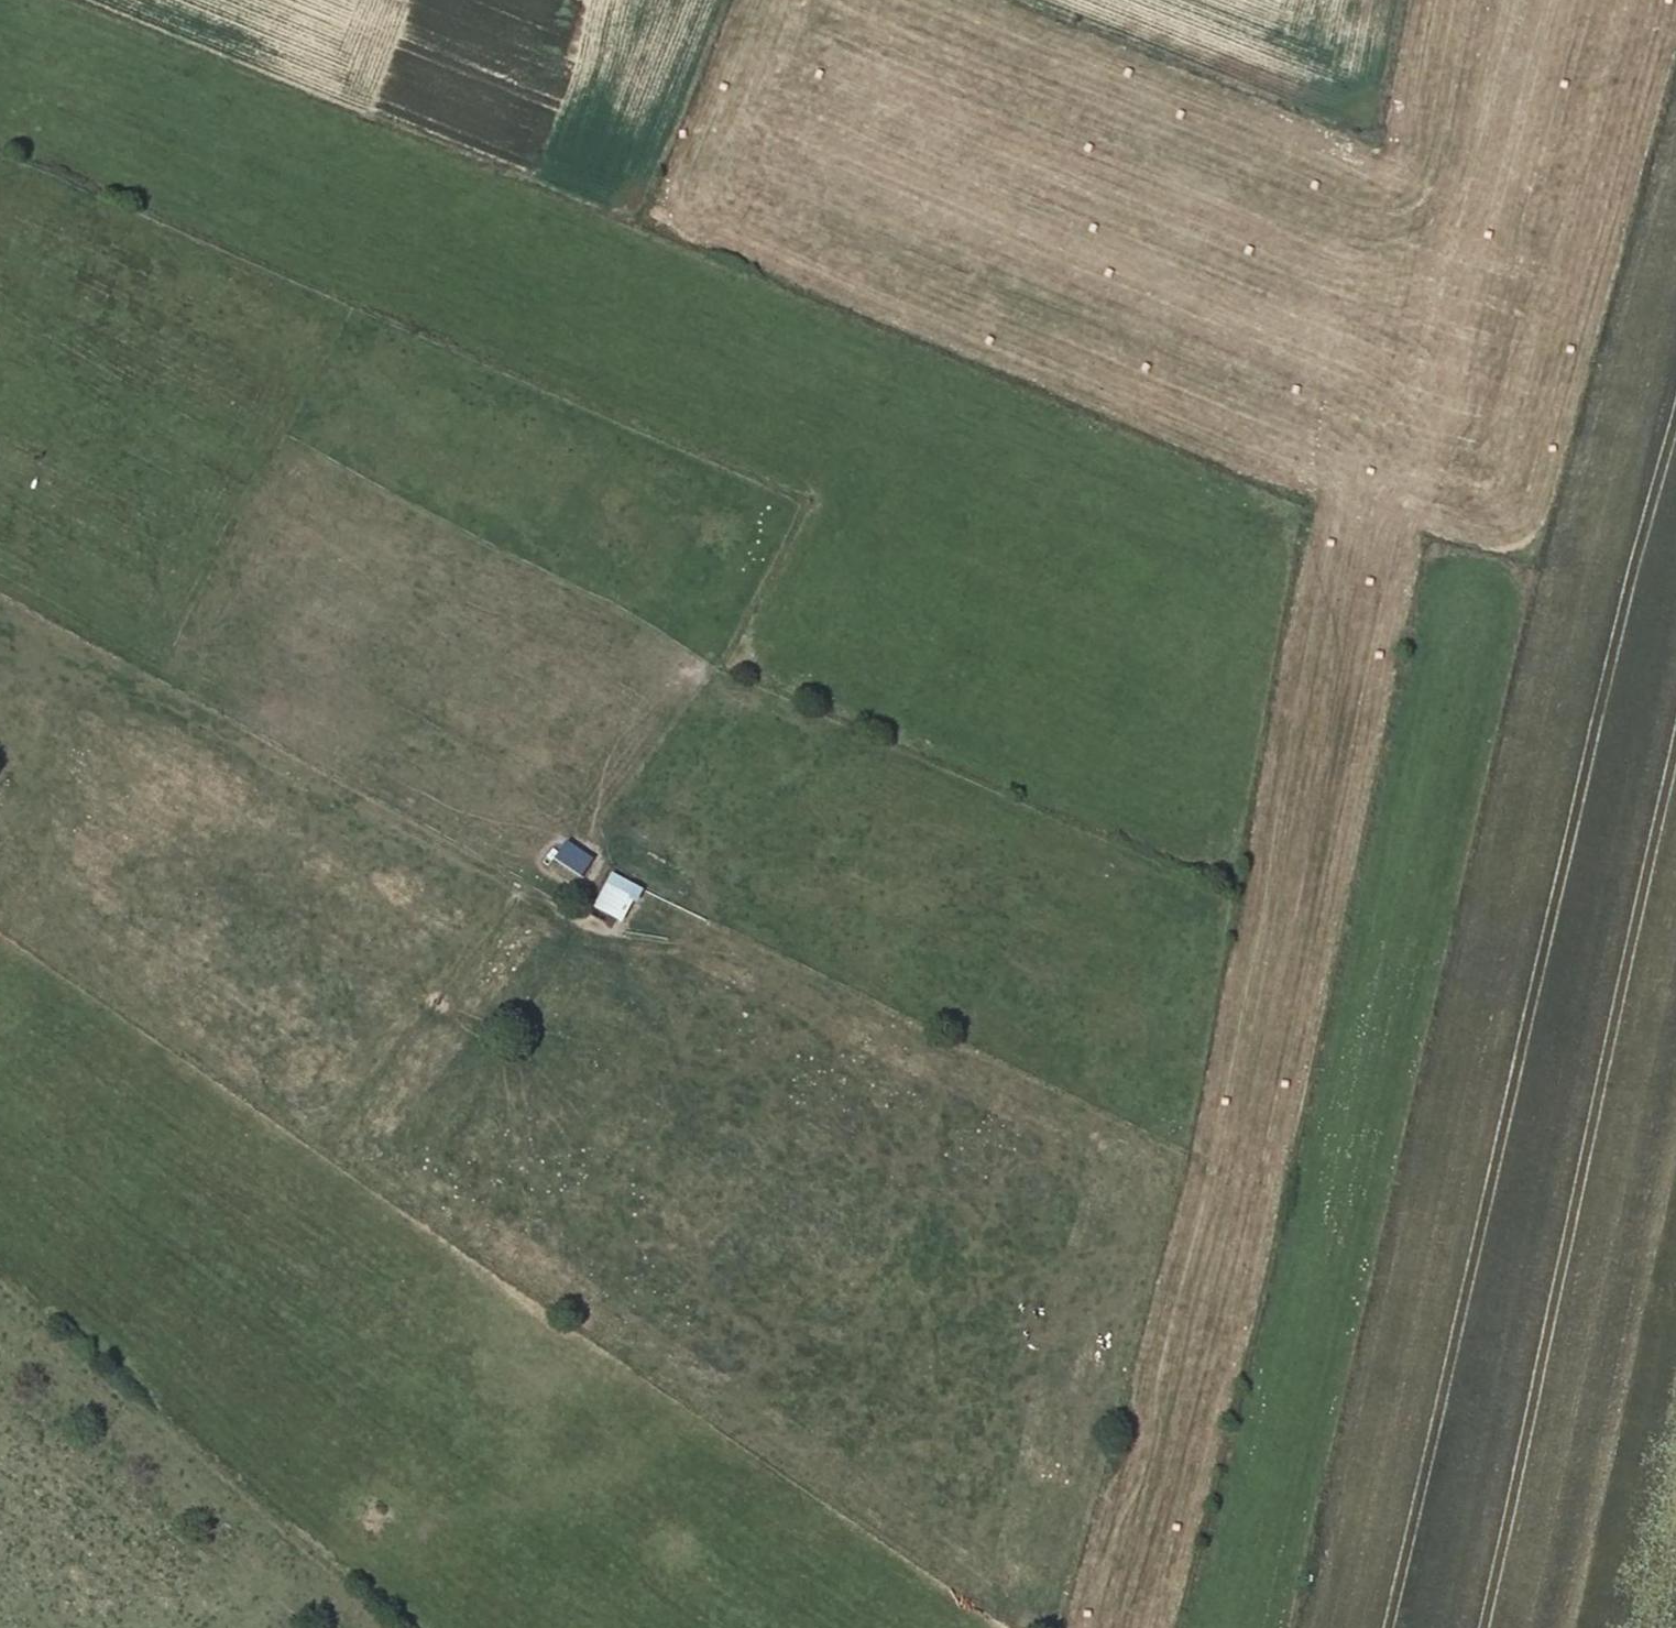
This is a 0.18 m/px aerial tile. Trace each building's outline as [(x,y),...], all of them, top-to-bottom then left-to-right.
[(628,898),(606,885),(595,906),(617,919),(628,898)]
